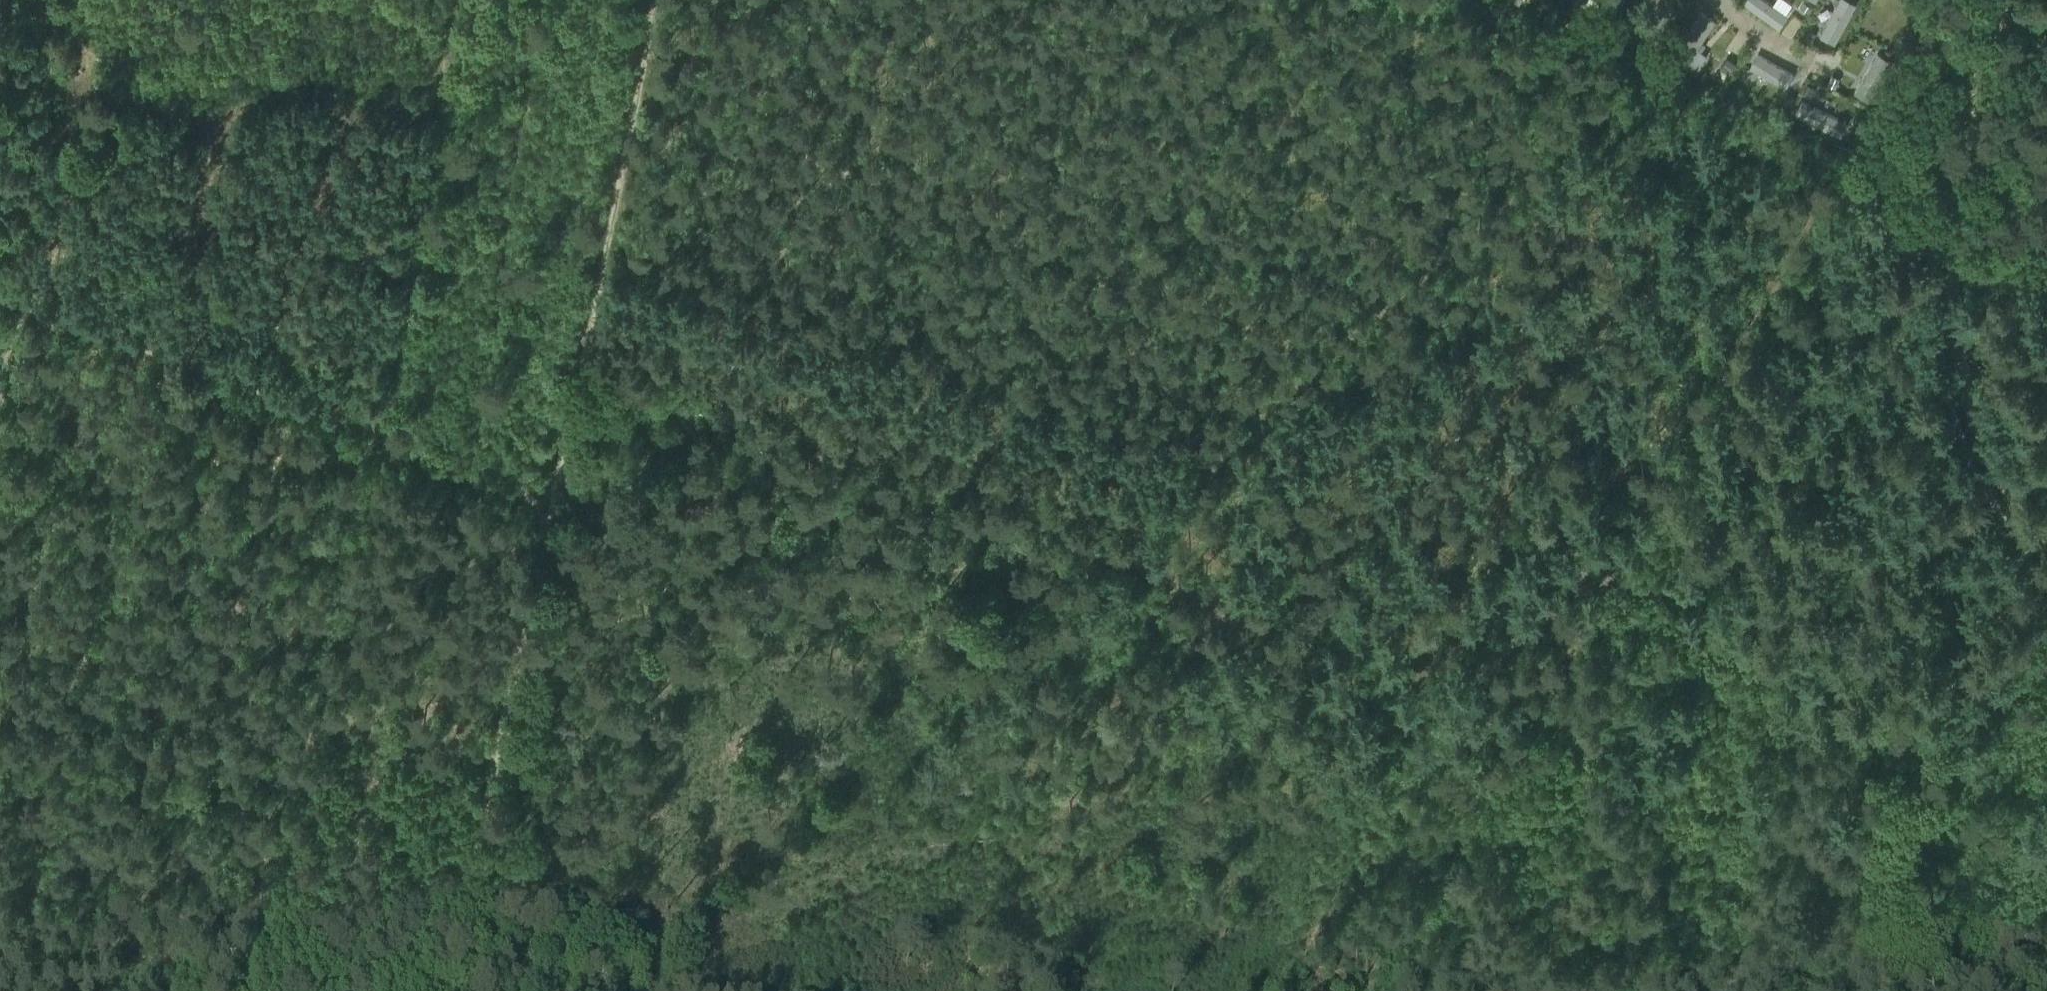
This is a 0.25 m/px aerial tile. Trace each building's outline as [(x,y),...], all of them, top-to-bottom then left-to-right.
[(1618,11),(1625,0),(1600,0),(1618,11)] [(1640,17),(1654,25),(1669,0),(1650,0),(1640,17)] [(1741,2),(1779,29),(1788,16),(1766,0),(1743,0),(1741,2)] [(1820,36),(1834,44),(1855,5),(1846,0),(1839,0),(1820,36)] [(1804,2),(1800,8),(1808,13),(1811,8),(1804,2)] [(1701,10),(1672,56),(1686,65),(1715,19),(1701,10)] [(1808,30),(1803,39),(1810,44),(1814,35),(1808,30)] [(1878,53),(1854,93),(1868,101),(1892,62),(1878,53)] [(1758,55),(1750,69),(1786,89),(1793,75),(1758,55)] [(1727,59),(1719,70),(1729,76),(1736,64),(1727,59)] [(1832,76),(1827,86),(1835,90),(1840,80),(1832,76)] [(1807,86),(1803,96),(1810,99),(1814,88),(1807,86)] [(1802,101),(1795,116),(1835,135),(1842,120),(1802,101)]
